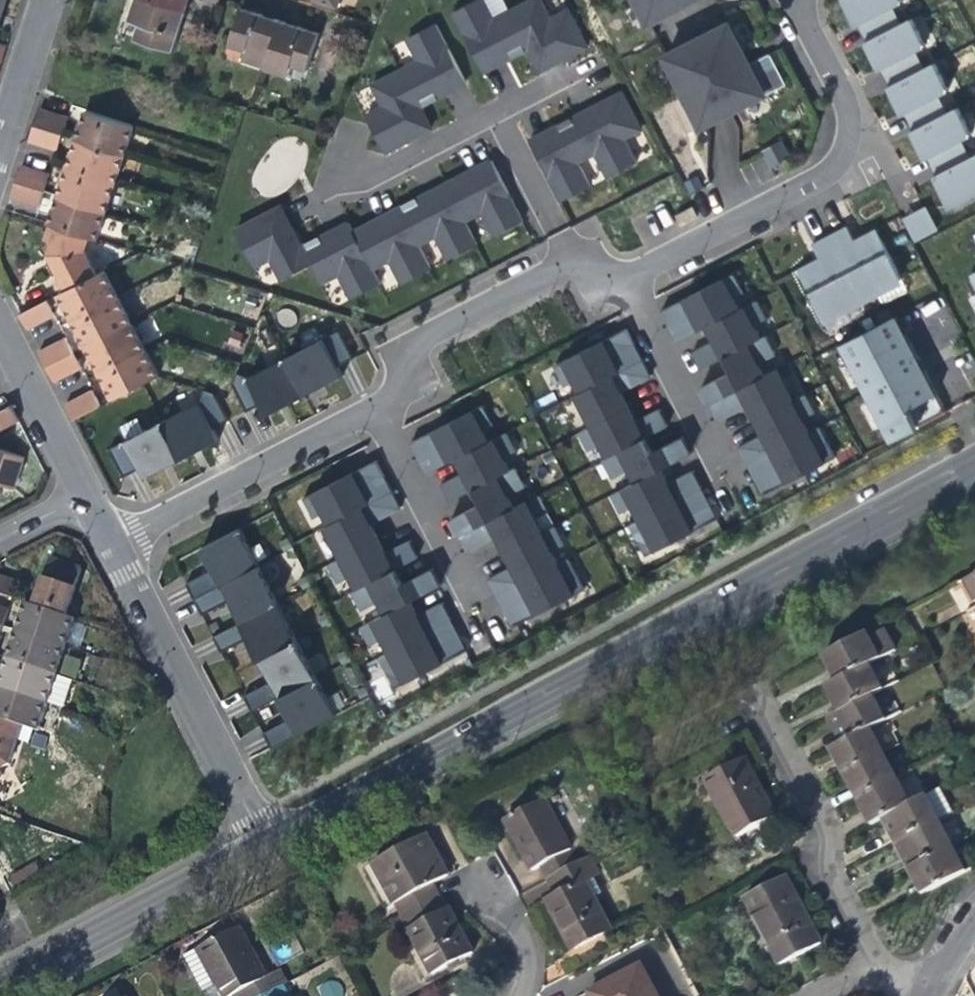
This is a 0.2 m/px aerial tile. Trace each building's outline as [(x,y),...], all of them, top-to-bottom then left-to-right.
[(185,11),(152,0),(136,0),(130,19),(140,23),(136,37),(173,50),(177,37),(180,27),(182,22),(185,11)] [(185,11),(189,1),(189,0),(152,0),(185,11)] [(337,8),(339,0),(312,0),(337,8)] [(482,72),(496,65),(528,48),(538,68),(564,54),(583,45),(565,11),(550,19),(540,0),(537,0),(493,23),(481,0),(479,0),(452,14),(482,72)] [(649,24),(695,0),(637,0),(649,24)] [(858,23),(891,6),(901,1),(900,0),(842,0),(853,21),(855,25),(858,23)] [(900,24),(891,6),(858,23),(867,41),(900,24)] [(242,60),(264,67),(279,21),(269,18),(263,16),(241,9),(230,45),(245,50),(242,60)] [(879,68),(881,67),(914,50),(924,44),(910,18),(900,24),(867,41),(865,42),(872,57),(879,68)] [(289,24),(279,21),(264,67),(288,75),(291,65),(307,71),(319,34),(300,28),(296,26),(293,25),(289,24)] [(722,24),(666,52),(704,127),(760,99),(742,64),(722,24)] [(451,89),(465,82),(435,26),(406,41),(418,63),(373,87),(384,108),(366,117),(386,153),(407,142),(430,130),(417,107),(451,89)] [(923,67),(914,50),(881,67),(890,85),(923,67)] [(901,113),(904,111),(937,94),(947,89),(933,62),(923,67),(890,85),(887,86),(893,98),(901,113)] [(946,112),(937,94),(904,111),(913,129),(946,112)] [(550,130),(529,141),(559,200),(588,186),(575,162),(594,152),(606,177),(634,163),(621,138),(638,130),(620,95),(594,108),(550,130)] [(924,157),(926,156),(959,138),(969,133),(956,107),(946,112),(913,129),(910,131),(916,143),(924,157)] [(39,109),(33,126),(63,135),(68,118),(39,109)] [(80,125),(76,139),(124,154),(133,126),(84,111),(80,125)] [(57,151),(63,135),(33,126),(28,142),(57,151)] [(969,156),(959,138),(926,156),(935,173),(969,156)] [(115,182),(124,154),(76,139),(72,152),(67,167),(115,182)] [(781,140),(759,152),(768,168),(790,157),(781,140)] [(931,180),(936,189),(948,214),(974,199),(974,156),(931,180)] [(522,222),(490,161),(475,168),(432,190),(387,213),(352,230),(349,225),(338,230),(304,248),(287,215),(283,206),(236,230),(254,265),(271,257),(281,278),(311,263),(321,282),(339,273),(352,299),(381,284),(373,268),(392,259),(404,282),(431,268),(419,245),(436,236),(448,260),(477,245),(464,220),(480,211),(494,237),(522,222)] [(21,165),(15,183),(44,192),(50,174),(21,165)] [(106,211),(115,182),(67,167),(63,179),(58,196),(106,211)] [(39,208),(44,192),(15,183),(10,199),(39,208)] [(98,239),(106,211),(58,196),(53,211),(49,224),(88,236),(98,239)] [(926,207),(902,220),(914,244),(939,233),(926,207)] [(84,250),(88,236),(49,224),(44,240),(52,243),(49,253),(53,261),(68,289),(97,274),(84,250)] [(823,319),(901,278),(875,228),(867,232),(860,236),(863,243),(857,246),(846,226),(812,244),(823,263),(816,267),(812,261),(807,264),(797,269),(823,319)] [(65,306),(72,320),(118,297),(104,270),(97,274),(68,289),(59,294),(65,306)] [(669,322),(679,341),(709,325),(739,309),(734,299),(743,294),(732,274),(662,311),(669,322)] [(78,332),(86,347),(132,324),(118,297),(72,320),(78,332)] [(700,369),(724,357),(759,338),(752,326),(766,318),(756,299),(739,309),(709,325),(714,335),(717,341),(692,355),(700,369)] [(46,301),(19,315),(27,330),(54,316),(46,301)] [(919,426),(946,412),(924,370),(922,371),(917,360),(918,359),(896,317),(843,344),(864,385),(868,384),(874,396),(871,398),(892,440),(919,426)] [(145,349),(132,324),(86,347),(92,359),(100,373),(145,349)] [(575,380),(581,393),(642,361),(635,348),(625,329),(555,365),(566,385),(575,380)] [(238,374),(233,385),(246,412),(262,404),(268,415),(281,409),(328,383),(342,376),(338,367),(352,360),(337,332),(248,379),(238,374)] [(703,388),(711,403),(763,375),(757,363),(776,353),(766,334),(759,338),(724,357),(728,364),(732,373),(703,388)] [(38,351),(46,368),(74,354),(65,337),(38,351)] [(160,376),(145,349),(100,373),(105,384),(113,400),(156,378),(160,376)] [(82,368),(74,354),(46,368),(54,382),(82,368)] [(650,375),(642,361),(581,393),(577,395),(593,425),(629,406),(624,397),(621,390),(650,375)] [(752,412),(756,418),(792,399),(776,369),(763,375),(711,403),(721,421),(749,406),(752,412)] [(65,404),(74,420),(101,406),(93,390),(65,404)] [(200,403),(109,448),(123,477),(139,469),(144,479),(150,475),(203,448),(218,441),(215,429),(228,422),(213,394),(200,391),(200,403)] [(741,447),(749,462),(808,431),(802,419),(814,412),(804,393),(792,399),(756,418),(760,427),(764,434),(741,447)] [(10,406),(3,410),(0,411),(0,431),(19,422),(10,406)] [(417,456),(427,473),(457,457),(487,441),(482,431),(491,426),(480,406),(411,443),(417,456)] [(633,414),(629,406),(593,425),(581,431),(591,449),(601,444),(607,457),(645,437),(667,425),(658,408),(636,419),(633,414)] [(835,456),(819,425),(808,431),(749,462),(755,474),(766,493),(835,456)] [(448,502),(472,489),(507,471),(501,458),(514,451),(504,432),(487,441),(457,457),(460,463),(465,474),(440,487),(448,502)] [(649,446),(645,437),(607,457),(602,459),(612,479),(630,469),(636,481),(661,468),(690,453),(681,437),(652,452),(649,446)] [(0,450),(0,485),(15,490),(25,458),(5,451),(0,450)] [(323,512),(329,524),(390,493),(382,477),(374,461),(304,497),(314,517),(323,512)] [(451,521),(459,536),(511,508),(505,496),(524,486),(514,467),(507,471),(472,489),(477,499),(481,505),(451,521)] [(664,475),(661,468),(636,481),(613,493),(623,512),(634,506),(641,519),(700,488),(692,471),(669,483),(664,475)] [(707,500),(700,488),(641,519),(629,524),(645,555),(716,518),(707,500)] [(398,507),(390,493),(329,524),(325,527),(341,557),(377,538),(373,529),(369,522),(398,507)] [(499,543),(504,551),(540,532),(524,501),(511,508),(459,536),(469,553),(497,538),(499,543)] [(489,580),(497,595),(556,563),(550,552),(562,545),(552,525),(540,532),(504,551),(508,559),(512,567),(489,580)] [(337,713),(240,528),(201,548),(207,560),(212,569),(185,583),(202,615),(228,601),(232,609),(239,622),(213,636),(221,652),(248,638),(253,648),(265,672),(271,683),(244,697),(251,710),(278,696),(285,709),(289,718),(264,731),(272,747),(337,713)] [(382,547),(377,538),(341,557),(329,563),(339,581),(349,576),(355,589),(393,569),(416,557),(406,540),(384,551),(382,547)] [(41,587),(35,607),(67,617),(83,568),(50,558),(41,587)] [(583,589),(567,558),(556,563),(497,595),(505,610),(514,626),(583,589)] [(397,578),(393,569),(355,589),(350,591),(360,610),(378,601),(384,613),(409,600),(438,585),(430,569),(401,584),(397,578)] [(952,583),(962,603),(974,596),(974,571),(952,583)] [(12,600),(18,583),(0,577),(0,596),(12,600)] [(413,607),(409,600),(384,613),(361,625),(371,644),(382,638),(389,650),(448,619),(440,603),(417,615),(413,607)] [(75,620),(67,617),(35,607),(26,604),(23,615),(18,631),(67,647),(75,620)] [(4,627),(9,611),(0,609),(0,626),(4,627)] [(456,633),(448,619),(389,650),(377,656),(393,687),(464,650),(456,633)] [(57,676),(67,647),(18,631),(11,652),(8,661),(57,676)] [(821,667),(829,682),(864,663),(886,651),(875,631),(862,638),(859,633),(815,656),(821,667)] [(57,676),(8,661),(5,670),(0,687),(0,690),(48,705),(57,676)] [(878,689),(864,663),(829,682),(819,687),(826,701),(832,713),(867,695),(878,689)] [(48,705),(0,690),(0,720),(22,727),(39,732),(48,705)] [(880,720),(867,695),(832,713),(823,718),(830,732),(836,743),(869,725),(880,720)] [(22,727),(0,720),(0,771),(8,766),(22,727)] [(883,751),(869,725),(836,743),(826,749),(834,763),(840,774),(883,751)] [(896,775),(883,751),(840,774),(846,787),(853,798),(896,775)] [(732,835),(771,814),(753,781),(739,755),(699,777),(732,835)] [(910,801),(896,775),(853,798),(858,809),(867,824),(876,819),(910,801)] [(930,790),(910,801),(876,819),(883,832),(889,844),(934,820),(944,815),(930,790)] [(536,864),(543,878),(574,861),(539,797),(501,817),(519,851),(528,868),(536,864)] [(948,845),(934,820),(889,844),(896,857),(903,869),(948,845)] [(368,863),(398,917),(434,897),(426,881),(429,879),(440,874),(418,836),(368,863)] [(962,872),(948,845),(903,869),(910,882),(917,896),(962,872)] [(583,856),(574,861),(543,878),(552,893),(544,898),(556,919),(571,947),(612,926),(585,875),(591,872),(583,856)] [(779,962),(818,940),(800,907),(782,874),(742,895),(779,962)] [(439,907),(434,897),(398,917),(429,974),(468,953),(452,927),(441,907),(439,907)] [(229,995),(258,995),(277,986),(281,983),(274,970),(261,977),(234,926),(178,956),(197,993),(213,985),(217,992),(220,995),(226,995),(228,995),(229,995)] [(636,964),(585,992),(587,995),(654,995),(636,964)] [(277,986),(258,995),(283,995),(277,986)]
